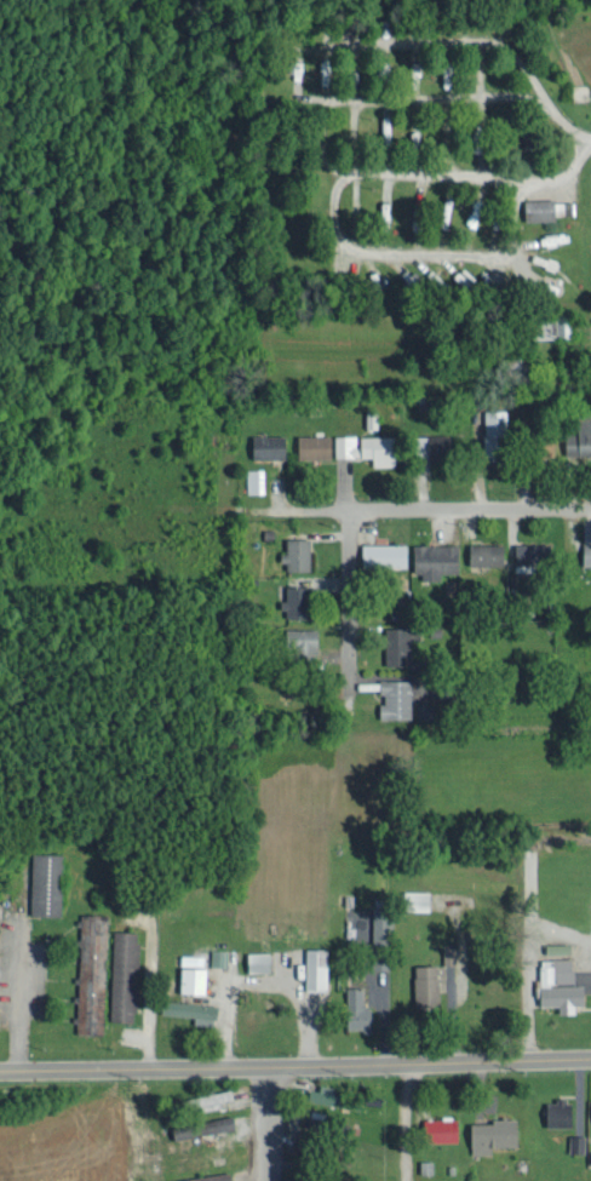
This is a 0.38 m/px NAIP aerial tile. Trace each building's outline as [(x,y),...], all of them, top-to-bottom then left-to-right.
[(289,62),(289,80),(302,80),(303,62),(289,62)] [(345,67),(332,66),(331,89),(344,90),(345,67)] [(440,82),(452,82),(452,67),(440,67),(440,82)] [(422,122),(410,123),(411,142),(423,142),(422,122)] [(478,225),(481,197),(471,196),(468,224),(478,225)] [(526,220),(556,218),(555,196),(525,198),(526,220)] [(454,275),(467,289),(473,283),(460,269),(454,275)] [(544,335),(568,336),(568,317),(545,316),(544,335)] [(485,408),(486,449),(508,448),(507,407),(485,408)] [(564,452),(590,453),(590,418),(578,418),(578,430),(565,430),(564,452)] [(251,456),(286,457),(287,434),(252,433),(251,456)] [(297,456),(332,456),(333,434),(297,433),(297,456)] [(396,434),(359,434),(359,433),(335,434),(336,455),(374,454),(374,464),(397,464),(396,434)] [(428,457),(459,458),(459,433),(429,433),(428,457)] [(247,491),(264,491),(263,467),(246,467),(247,491)] [(284,569),(311,569),(310,536),(284,537),(284,569)] [(514,563),(551,563),(551,542),(514,541),(514,563)] [(408,542),(362,543),(363,567),(408,567),(408,542)] [(505,564),(505,542),(469,542),(469,563),(505,564)] [(422,578),(442,579),(442,570),(459,570),(459,543),(414,543),(414,571),(423,571),(422,578)] [(286,599),(284,599),(284,616),(309,617),(310,584),(286,584),(286,599)] [(410,625),(385,626),(386,664),(412,663),(410,625)] [(317,628),(288,627),(288,657),(316,657),(317,628)] [(382,717),(412,716),(412,677),(380,678),(380,692),(382,692),(382,717)] [(419,708),(419,716),(436,716),(435,707),(419,708)] [(31,914),(60,914),(61,852),(31,852),(31,914)] [(414,903),(416,890),(407,889),(404,906),(429,910),(429,906),(414,903)] [(78,912),(77,1032),(104,1032),(105,912),(78,912)] [(110,1019),(137,1020),(140,930),(112,929),(110,1019)] [(444,963),(457,963),(456,945),(443,946),(444,963)] [(305,988),(328,989),(328,947),(305,947),(305,988)] [(226,948),(210,948),(210,964),(226,965),(226,948)] [(271,950),(247,951),(248,970),(271,970),(271,950)] [(585,982),(573,982),(573,957),(540,956),(539,1004),(559,1004),(559,1012),(576,1012),(576,1003),(585,1003),(585,982)] [(440,963),(414,964),(415,1006),(442,1005),(440,963)] [(206,992),(207,967),(182,966),(181,991),(206,992)] [(347,1028),(373,1028),(373,1006),(363,1006),(364,986),(347,985),(347,1028)] [(161,1011),(195,1015),(194,1022),(215,1024),(218,1004),(163,997),(161,1011)] [(547,1098),(547,1125),(571,1125),(572,1098),(547,1098)] [(215,1118),(219,1132),(237,1127),(233,1113),(215,1118)] [(423,1139),(458,1140),(459,1118),(424,1117),(423,1139)] [(492,1145),(519,1144),(518,1119),(469,1120),(470,1151),(492,1151),(492,1145)] [(584,1133),(571,1133),(570,1151),(583,1151),(584,1133)] [(315,1137),(296,1134),(293,1153),(313,1155),(315,1137)] [(231,1170),(168,1179),(168,1180),(233,1180),(231,1170)]
